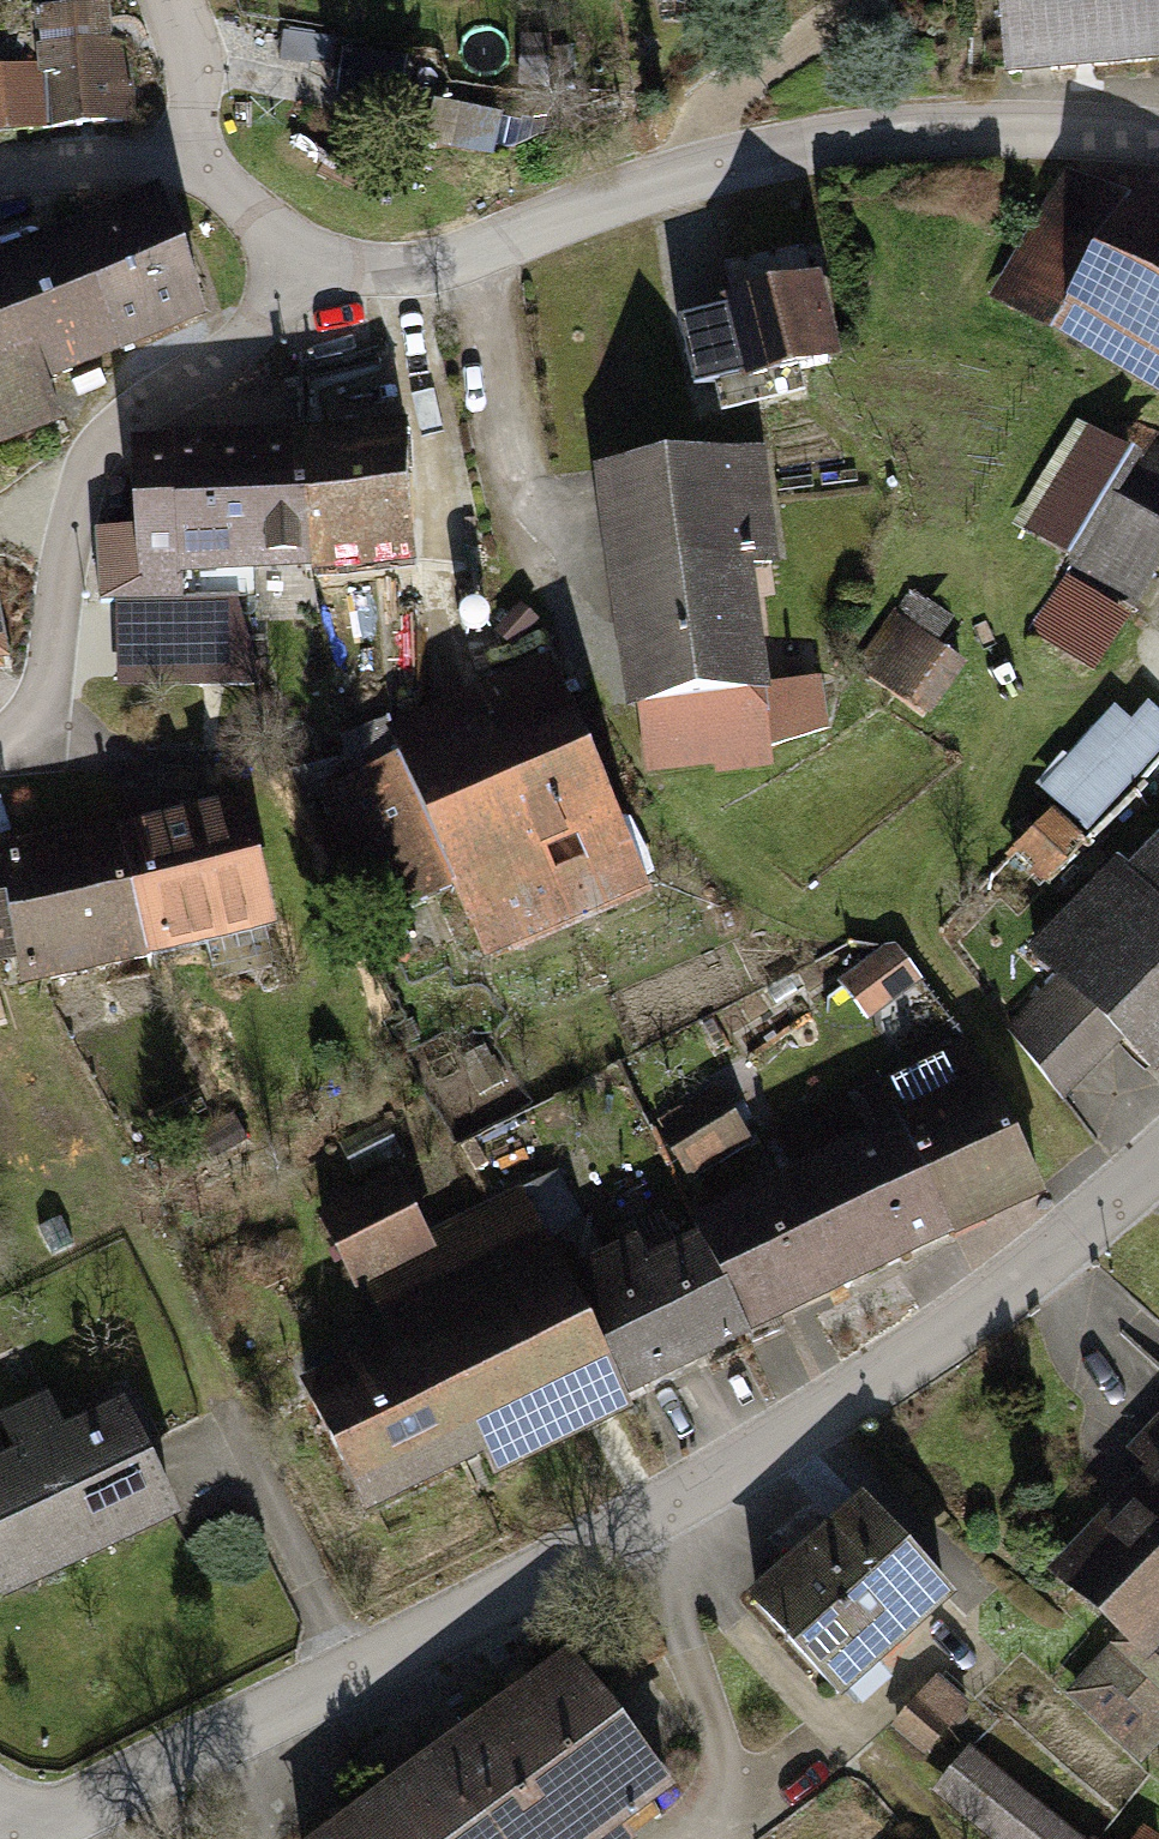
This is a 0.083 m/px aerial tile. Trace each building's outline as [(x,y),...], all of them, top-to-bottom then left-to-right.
[(1004,82),(1158,73),(1158,0),(999,0),(1004,82)] [(112,6),(49,10),(58,133),(139,127),(135,82),(115,48),(112,6)] [(352,52),(351,100),(401,102),(403,53),(352,52)] [(0,71),(0,139),(42,136),(37,68),(0,71)] [(1158,392),(1158,186),(1140,175),(1129,197),(1067,163),(992,301),(1158,392)] [(84,211),(139,348),(219,316),(165,180),(84,211)] [(84,211),(0,245),(0,260),(49,383),(139,348),(84,211)] [(0,260),(0,431),(59,407),(49,383),(0,260)] [(828,283),(729,308),(751,394),(850,369),(828,283)] [(1142,464),(1076,425),(1011,534),(1078,573),(1142,464)] [(408,429),(303,434),(310,567),(415,561),(408,429)] [(181,574),(310,567),(303,434),(139,443),(144,529),(109,530),(116,648),(185,645),(181,574)] [(757,453),(603,476),(645,763),(835,736),(825,670),(772,677),(755,556),(772,553),(757,453)] [(1120,621),(1054,583),(1023,638),(1089,675),(1120,621)] [(651,883),(559,659),(386,730),(402,767),(325,798),(372,913),(466,875),(496,946),(651,883)] [(1089,825),(1158,746),(1158,711),(1146,700),(1131,718),(1113,702),(1042,783),(1089,825)] [(122,827),(148,949),(282,921),(256,798),(122,827)] [(148,949),(122,827),(3,852),(29,975),(148,949)] [(1137,870),(1158,891),(1158,846),(1137,870)] [(1158,1060),(1158,891),(1137,870),(1125,858),(1030,956),(1053,979),(1005,1029),(1065,1087),(1121,1030),(1156,1063),(1158,1060)] [(919,989),(893,953),(841,989),(867,1026),(919,989)] [(796,1168),(857,1289),(1048,1195),(969,1037),(778,1132),(796,1168)] [(756,1144),(720,1091),(657,1133),(694,1186),(756,1144)] [(687,1222),(748,1343),(857,1289),(796,1168),(687,1222)] [(442,1244),(439,1238),(406,1170),(322,1212),(359,1285),(381,1275),(442,1244)] [(411,1335),(472,1458),(486,1486),(637,1411),(632,1401),(571,1280),(528,1194),(439,1238),(442,1244),(381,1275),(411,1335)] [(748,1343),(687,1222),(571,1280),(632,1401),(748,1343)] [(472,1458),(411,1335),(306,1387),(367,1510),(472,1458)] [(0,1466),(0,1576),(7,1591),(181,1511),(132,1407),(75,1433),(56,1393),(0,1419),(18,1458),(0,1466)] [(1120,1461),(1144,1483),(1052,1584),(1116,1642),(1071,1692),(1142,1756),(1158,1737),(1158,1418),(1120,1461)] [(958,1600),(872,1507),(767,1603),(853,1696),(958,1600)] [(324,1838),(618,1838),(677,1795),(571,1654),(324,1838)] [(972,1711),(937,1682),(887,1742),(921,1771),(972,1711)] [(389,1786),(355,1732),(233,1809),(252,1838),(305,1838),(389,1786)] [(930,1805),(972,1838),(1079,1838),(975,1752),(930,1805)]
